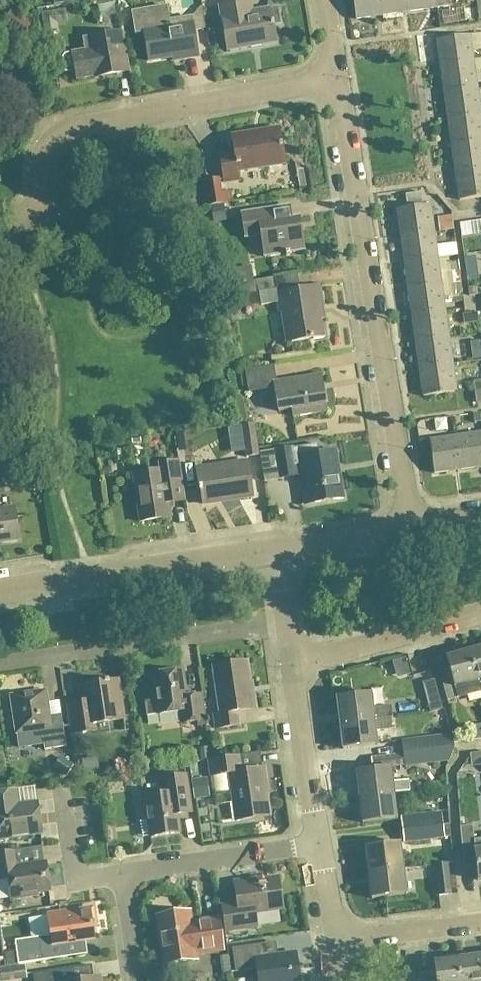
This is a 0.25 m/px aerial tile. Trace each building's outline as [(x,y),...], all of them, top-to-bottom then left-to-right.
[(355,23),(382,19),(379,0),(352,0),(355,23)] [(382,19),(408,16),(406,0),(379,0),(382,19)] [(408,16),(449,10),(448,0),(451,0),(406,0),(408,16)] [(218,7),(226,51),(275,43),(274,34),(280,33),(278,17),(269,19),(268,11),(252,13),(250,2),(218,7)] [(131,14),(132,19),(135,35),(143,33),(148,63),(171,59),(172,62),(197,58),(190,19),(167,22),(165,8),(131,14)] [(94,80),(130,74),(122,32),(82,40),(84,51),(72,54),(64,55),(62,58),(65,74),(75,72),(77,81),(94,78),(94,80)] [(436,43),(440,70),(473,66),(469,39),(436,43)] [(476,92),(473,66),(440,70),(444,97),(476,92)] [(480,118),(476,92),(444,97),(447,122),(480,118)] [(480,118),(447,122),(451,149),(480,144),(480,126),(480,118)] [(217,158),(221,182),(221,185),(237,182),(235,173),(281,165),(276,131),(230,139),(233,156),(217,158)] [(451,149),(454,175),(480,171),(480,144),(451,149)] [(480,200),(480,171),(454,175),(458,203),(480,200)] [(407,210),(422,208),(420,193),(405,195),(407,210)] [(400,239),(434,235),(430,208),(397,212),(400,239)] [(268,224),(266,209),(238,214),(243,240),(258,237),(262,259),(301,252),(295,219),(268,224)] [(441,230),(442,251),(453,250),(452,229),(441,230)] [(404,266),(438,261),(434,235),(400,239),(404,266)] [(407,292),(441,288),(438,261),(404,266),(407,292)] [(232,286),(231,280),(230,271),(220,273),(222,287),(232,286)] [(259,307),(276,304),(277,314),(283,313),(288,343),(320,338),(317,320),(320,320),(315,289),(274,296),(271,280),(223,288),(225,300),(257,294),(259,307)] [(411,319),(445,314),(441,288),(407,292),(411,319)] [(415,345),(448,341),(445,314),(411,319),(415,345)] [(418,372),(452,367),(448,341),(415,345),(418,372)] [(480,359),(480,354),(479,342),(470,343),(472,360),(480,359)] [(452,367),(418,372),(422,399),(456,394),(452,367)] [(243,372),(246,388),(247,393),(272,389),(275,413),(290,410),(291,418),(324,413),(318,375),(274,382),(271,368),(243,372)] [(472,382),(475,405),(480,404),(480,381),(472,382)] [(259,456),(254,425),(240,427),(245,458),(259,456)] [(456,438),(461,471),(480,468),(480,435),(456,438)] [(461,471),(456,438),(429,442),(434,475),(461,471)] [(317,445),(273,452),(277,480),(298,476),(303,506),(341,499),(333,453),(318,455),(317,445)] [(183,503),(181,486),(177,462),(155,465),(157,472),(130,476),(137,522),(169,518),(167,506),(183,503)] [(194,470),(195,477),(197,492),(200,492),(202,505),(250,498),(245,463),(194,470)] [(17,541),(12,509),(0,511),(0,544),(17,541)] [(469,652),(480,694),(480,649),(469,652)] [(480,694),(469,652),(445,659),(448,669),(437,672),(446,704),(480,694)] [(212,715),(214,730),(238,726),(236,712),(255,709),(252,692),(250,693),(245,662),(212,667),(219,714),(212,715)] [(179,712),(181,724),(203,721),(200,695),(185,698),(181,671),(151,676),(154,701),(144,703),(146,717),(179,712)] [(66,706),(71,736),(94,732),(93,725),(123,721),(117,681),(78,687),(80,704),(66,706)] [(442,711),(434,682),(421,685),(428,715),(442,711)] [(18,750),(43,746),(44,751),(65,748),(62,723),(49,725),(45,692),(10,697),(18,750)] [(335,700),(338,725),(373,721),(389,719),(391,719),(390,707),(372,710),(370,696),(335,700)] [(51,697),(51,711),(62,712),(63,697),(51,697)] [(373,721),(338,725),(342,750),(376,745),(375,732),(391,730),(389,719),(373,721)] [(431,740),(400,744),(402,756),(433,752),(431,740)] [(434,764),(433,752),(402,756),(403,768),(434,764)] [(239,756),(208,761),(210,777),(228,774),(235,822),(269,817),(264,786),(266,786),(263,769),(242,772),(239,756)] [(393,795),(392,784),(390,769),(355,773),(358,799),(393,795)] [(163,795),(141,798),(145,823),(148,822),(150,838),(178,834),(175,816),(190,814),(185,776),(161,780),(163,795)] [(392,784),(393,795),(410,793),(408,782),(392,784)] [(18,792),(0,795),(0,842),(41,836),(37,804),(20,806),(18,792)] [(393,795),(358,799),(361,825),(396,821),(393,795)] [(443,839),(440,815),(399,820),(402,844),(443,839)] [(461,848),(473,846),(474,851),(473,851),(477,883),(480,882),(480,840),(474,841),(472,826),(459,828),(461,848)] [(367,874),(403,870),(400,845),(364,849),(367,874)] [(7,881),(10,901),(37,897),(37,895),(50,893),(45,864),(19,868),(17,853),(0,855),(0,882),(7,881)] [(446,865),(433,866),(437,898),(449,897),(446,865)] [(403,870),(367,874),(371,900),(406,896),(403,870)] [(221,907),(225,932),(256,928),(254,914),(282,910),(277,879),(261,881),(260,879),(233,883),(236,905),(221,907)] [(28,964),(42,962),(67,959),(65,944),(93,940),(89,910),(47,917),(50,937),(25,941),(28,964)] [(190,924),(188,912),(157,917),(164,966),(195,961),(194,954),(223,950),(218,920),(190,924)] [(32,935),(49,933),(46,915),(30,918),(32,935)] [(232,950),(235,973),(256,970),(258,980),(299,980),(295,954),(259,959),(257,946),(232,950)] [(457,959),(460,980),(480,980),(480,956),(457,959)] [(457,959),(433,962),(434,973),(420,975),(421,980),(460,980),(457,959)] [(0,969),(0,980),(17,980),(26,980),(23,965),(0,969)] [(72,969),(32,975),(33,980),(74,980),(72,969)]
